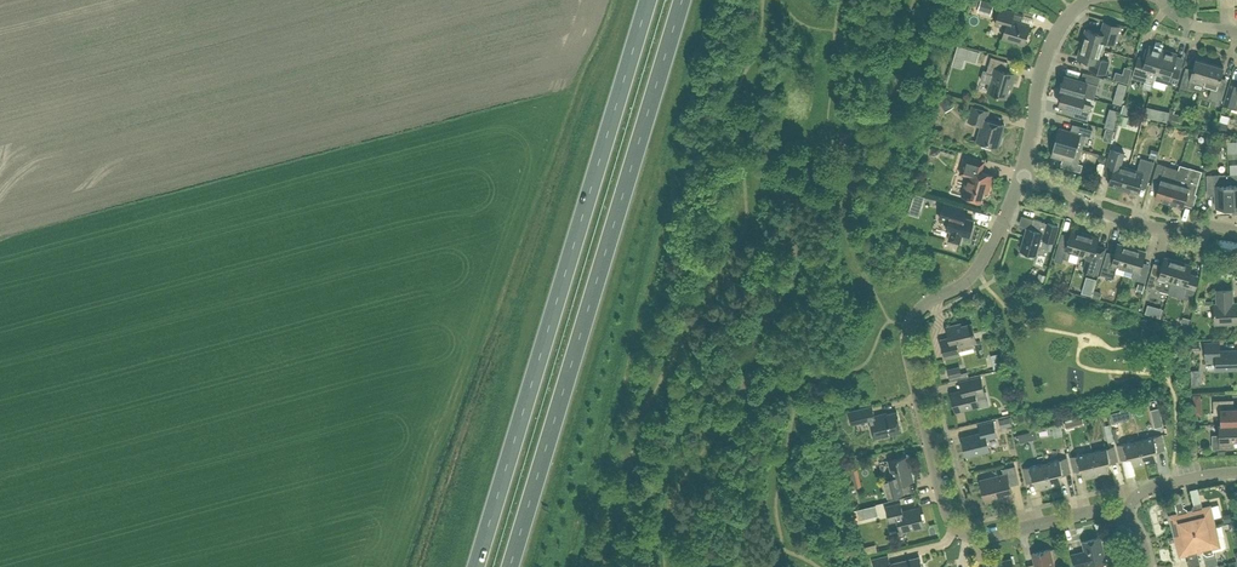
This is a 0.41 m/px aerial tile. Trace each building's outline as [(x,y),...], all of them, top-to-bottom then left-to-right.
[(991,0),(970,0),(969,3),(978,5),(977,9),(990,12),(993,1),(991,0)] [(1024,15),(1000,8),(996,24),(1006,27),(1003,37),(1025,43),(1030,25),(1021,22),(1024,15)] [(1086,29),(1082,43),(1104,49),(1106,41),(1115,44),(1120,26),(1104,21),(1101,33),(1086,29)] [(1104,49),(1082,43),(1077,57),(1092,62),(1090,69),(1105,73),(1109,61),(1101,58),(1104,49)] [(1157,72),(1163,49),(1150,45),(1146,59),(1138,57),(1133,77),(1152,83),(1155,72),(1157,72)] [(968,48),(960,46),(958,54),(967,56),(968,48)] [(1163,49),(1157,72),(1165,75),(1163,81),(1176,85),(1180,70),(1173,67),(1177,53),(1163,49)] [(1008,62),(992,57),(987,72),(993,74),(988,92),(1006,98),(1011,82),(1013,83),(1016,74),(1005,71),(1008,62)] [(1202,90),(1204,85),(1210,63),(1196,59),(1191,74),(1184,72),(1180,88),(1193,92),(1194,88),(1202,90)] [(1210,63),(1204,85),(1212,87),(1209,97),(1222,100),(1226,84),(1220,82),(1224,67),(1210,63)] [(1061,89),(1085,96),(1086,96),(1094,98),(1100,77),(1084,72),(1082,80),(1066,75),(1061,89)] [(1125,104),(1130,85),(1121,83),(1116,102),(1125,104)] [(1230,86),(1224,103),(1236,107),(1236,88),(1230,86)] [(1084,103),(1085,96),(1061,89),(1061,90),(1063,90),(1059,103),(1076,108),(1073,116),(1088,120),(1092,105),(1084,103)] [(988,110),(973,106),(968,120),(982,124),(977,141),(998,147),(998,144),(1000,144),(1003,136),(1001,135),(1004,124),(986,119),(988,110)] [(1186,118),(1200,117),(1199,106),(1186,107),(1186,118)] [(1128,116),(1120,114),(1117,123),(1126,125),(1128,116)] [(1059,127),(1055,141),(1080,148),(1084,135),(1091,137),(1093,129),(1077,125),(1075,132),(1059,127)] [(1077,162),(1080,148),(1055,141),(1051,155),(1067,160),(1065,167),(1081,171),(1083,164),(1077,162)] [(1123,188),(1129,167),(1121,165),(1124,152),(1111,148),(1106,166),(1113,168),(1109,184),(1123,188)] [(1158,150),(1151,148),(1149,157),(1156,158),(1158,150)] [(965,155),(961,169),(960,173),(968,176),(962,195),(981,201),(985,185),(990,186),(993,175),(982,172),(985,161),(965,155)] [(1137,170),(1129,167),(1123,188),(1137,192),(1142,177),(1149,179),(1154,161),(1141,157),(1137,170)] [(1169,202),(1175,181),(1176,181),(1179,171),(1170,169),(1170,166),(1158,162),(1153,180),(1160,182),(1155,198),(1169,202)] [(1176,181),(1175,181),(1169,202),(1183,206),(1188,190),(1195,192),(1202,170),(1189,167),(1181,164),(1179,171),(1176,181)] [(1230,206),(1236,206),(1236,173),(1229,174),(1229,184),(1230,206)] [(1229,184),(1229,174),(1206,174),(1207,191),(1215,191),(1216,207),(1230,206),(1229,184)] [(962,208),(944,202),(940,218),(949,220),(946,229),(951,230),(948,239),(960,243),(963,234),(970,236),(974,220),(959,216),(962,208)] [(1058,226),(1033,219),(1031,228),(1027,227),(1020,250),(1022,250),(1021,254),(1033,257),(1034,254),(1036,254),(1041,238),(1053,242),(1058,226)] [(1079,254),(1085,233),(1071,229),(1066,246),(1059,243),(1054,260),(1062,262),(1063,257),(1068,259),(1071,252),(1079,254)] [(1099,237),(1085,233),(1079,254),(1088,257),(1085,264),(1091,266),(1089,270),(1097,272),(1102,254),(1095,252),(1099,237)] [(1117,265),(1126,268),(1132,246),(1118,242),(1114,258),(1106,255),(1101,274),(1114,277),(1117,265)] [(1132,246),(1126,268),(1134,270),(1132,278),(1145,282),(1149,269),(1141,267),(1146,251),(1132,246)] [(1172,282),(1178,260),(1164,256),(1161,269),(1152,267),(1147,286),(1160,290),(1168,292),(1172,282)] [(1192,264),(1178,260),(1172,282),(1181,284),(1177,295),(1192,299),(1199,275),(1190,272),(1192,264)] [(1082,286),(1080,292),(1090,295),(1092,289),(1082,286)] [(1233,289),(1216,289),(1217,302),(1214,303),(1215,323),(1236,323),(1236,302),(1234,302),(1233,289)] [(977,342),(972,323),(956,326),(956,324),(947,326),(950,337),(941,339),(946,358),(960,354),(958,346),(977,342)] [(570,369),(580,340),(573,337),(563,367),(570,369)] [(1220,342),(1205,342),(1205,358),(1216,357),(1216,369),(1236,368),(1236,350),(1220,350),(1220,342)] [(1194,385),(1205,385),(1205,370),(1194,371),(1194,385)] [(985,392),(981,377),(960,382),(962,390),(951,393),(956,411),(979,405),(976,394),(985,392)] [(1236,423),(1236,407),(1229,408),(1229,399),(1213,400),(1214,414),(1221,414),(1222,423),(1219,424),(1236,423)] [(875,415),(872,405),(867,407),(849,411),(851,419),(852,423),(870,419),(875,438),(902,431),(897,411),(881,415),(881,413),(875,415)] [(997,436),(994,421),(979,424),(981,433),(962,437),(966,455),(990,449),(987,438),(997,436)] [(1219,424),(1220,434),(1212,434),(1213,448),(1229,448),(1228,439),(1236,439),(1236,423),(1219,424)] [(1037,429),(1021,432),(1024,443),(1040,439),(1037,429)] [(1161,434),(1139,439),(1145,463),(1156,460),(1154,452),(1164,449),(1161,434)] [(1133,466),(1145,463),(1139,439),(1117,445),(1121,460),(1131,457),(1133,466)] [(1114,445),(1092,451),(1098,475),(1109,472),(1107,463),(1117,460),(1114,445)] [(1098,475),(1092,451),(1070,456),(1074,471),(1084,469),(1086,477),(1098,475)] [(910,471),(907,456),(889,460),(893,478),(884,480),(888,496),(903,493),(900,483),(914,480),(911,470),(910,471)] [(1045,462),(1051,486),(1062,484),(1060,475),(1070,472),(1066,457),(1045,462)] [(1051,486),(1045,462),(1023,468),(1027,483),(1037,480),(1039,489),(1051,486)] [(1019,482),(1015,466),(1003,469),(1004,475),(981,481),(986,500),(1001,496),(1002,498),(1013,496),(1010,484),(1019,482)] [(1192,507),(1197,530),(1215,526),(1210,508),(1208,506),(1202,507),(1201,501),(1194,503),(1192,507)] [(903,511),(901,502),(886,506),(890,521),(898,519),(901,530),(924,525),(920,507),(903,511)] [(874,504),(855,509),(857,519),(877,514),(874,504)] [(1175,535),(1192,531),(1187,509),(1183,506),(1176,508),(1177,513),(1172,515),(1170,517),(1175,535)] [(1234,519),(1233,512),(1223,514),(1224,522),(1234,519)] [(1217,536),(1215,526),(1197,530),(1203,552),(1207,555),(1214,553),(1213,551),(1221,549),(1226,545),(1223,535),(1217,536)] [(1198,554),(1192,531),(1175,535),(1179,553),(1182,555),(1187,554),(1189,559),(1195,558),(1198,554)] [(1100,537),(1082,541),(1085,551),(1072,554),(1075,566),(1079,566),(1088,565),(1088,566),(1106,562),(1100,537)] [(1050,549),(1032,553),(1036,566),(1054,566),(1050,549)] [(888,554),(873,558),(875,566),(922,566),(919,556),(892,563),(893,564),(890,564),(888,554)] [(1199,557),(1187,560),(1189,566),(1190,566),(1201,565),(1199,557)] [(1012,558),(986,564),(987,566),(1014,566),(1012,558)]
